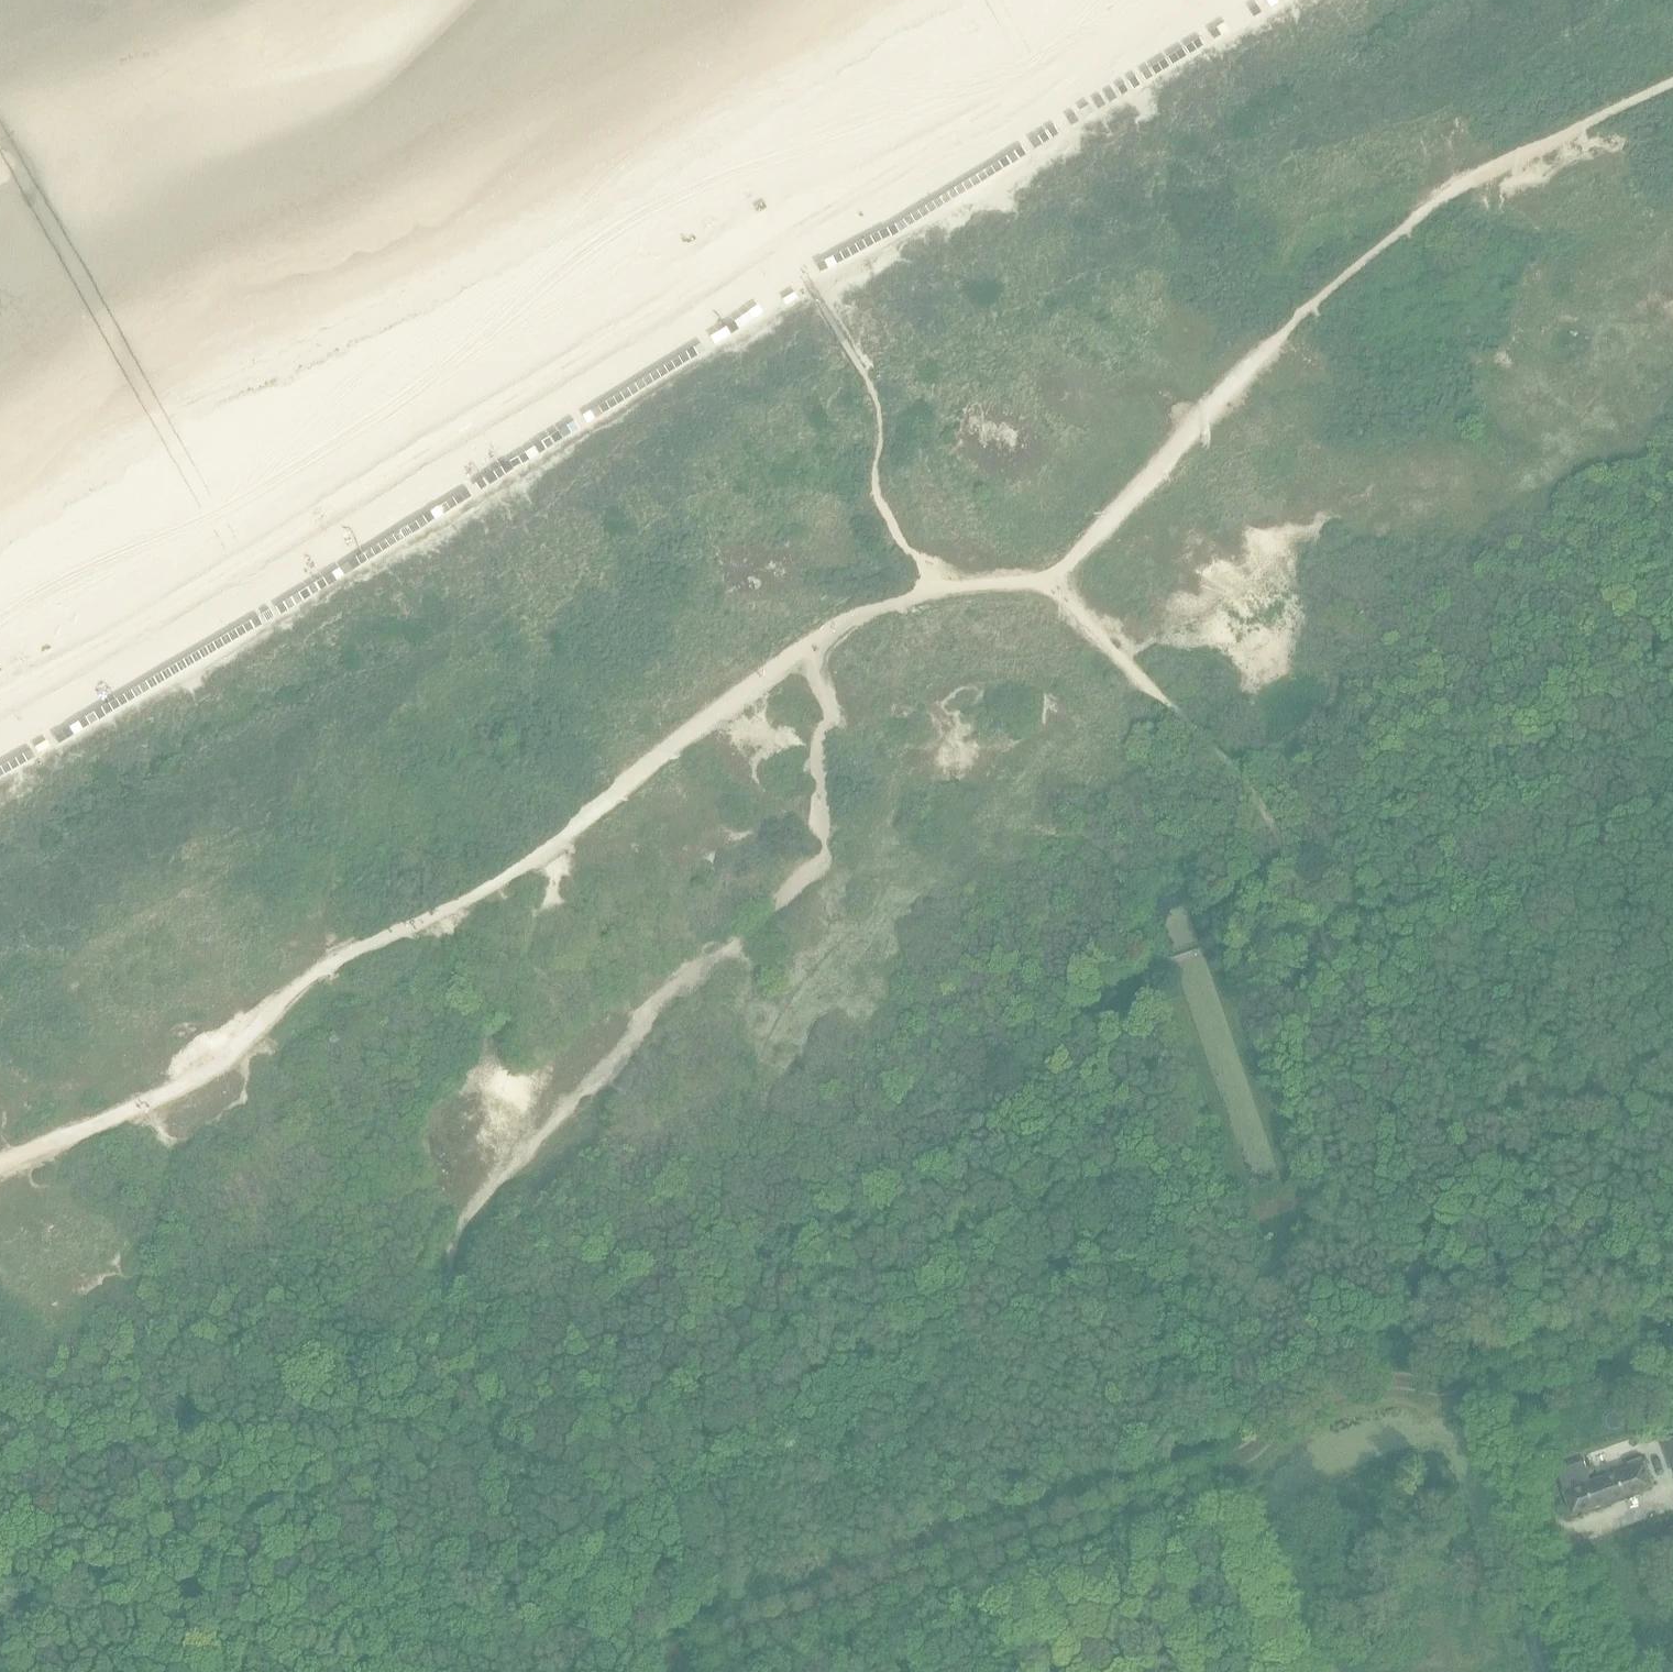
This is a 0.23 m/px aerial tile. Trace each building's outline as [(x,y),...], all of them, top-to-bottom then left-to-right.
[(1570,1511),(1652,1483),(1645,1461),(1579,1483),(1575,1472),(1559,1477),(1570,1511)]
